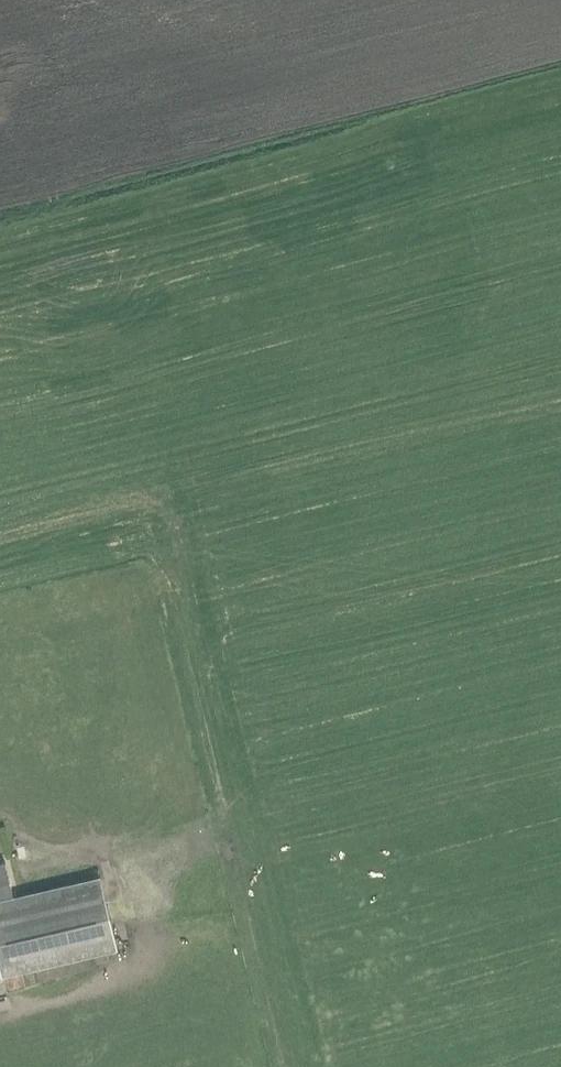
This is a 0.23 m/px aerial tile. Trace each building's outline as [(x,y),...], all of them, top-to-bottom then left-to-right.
[(113,938),(96,869),(10,890),(1,853),(0,853),(0,965),(113,938)]
